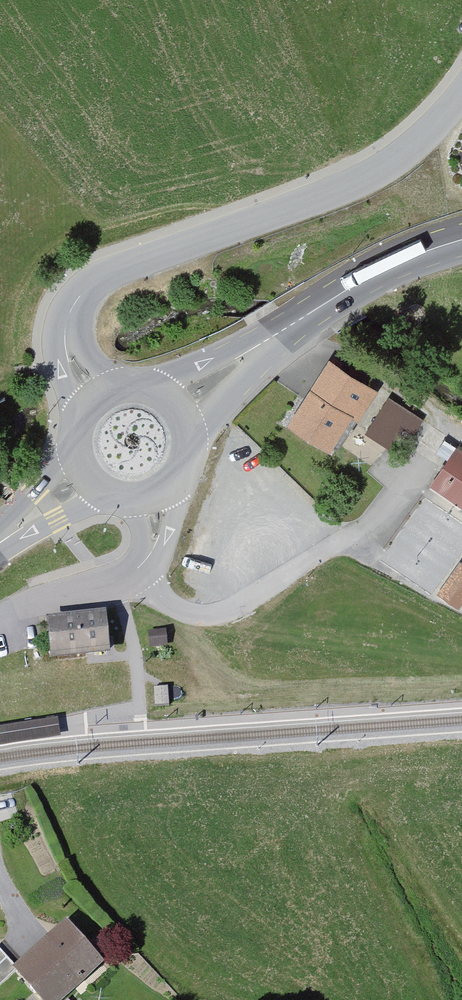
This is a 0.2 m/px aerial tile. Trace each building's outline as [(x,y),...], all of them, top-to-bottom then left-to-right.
[(381,390),(331,361),(292,426),(334,451),(354,417),(362,421),(381,390)] [(422,420),(388,399),(366,435),(390,450),(403,429),(413,435),(422,420)] [(455,451),(429,492),(461,513),(461,455),(455,451)] [(460,563),(438,596),(457,608),(461,602),(461,565),(460,563)] [(107,609),(48,614),(51,655),(111,649),(107,609)] [(167,629),(148,631),(149,647),(168,646),(167,629)] [(167,685),(155,687),(156,706),(169,705),(167,685)] [(59,736),(57,722),(0,728),(0,742),(59,736)] [(13,970),(39,999),(62,999),(105,963),(70,922),(13,970)] [(15,967),(0,950),(0,981),(15,967)]
